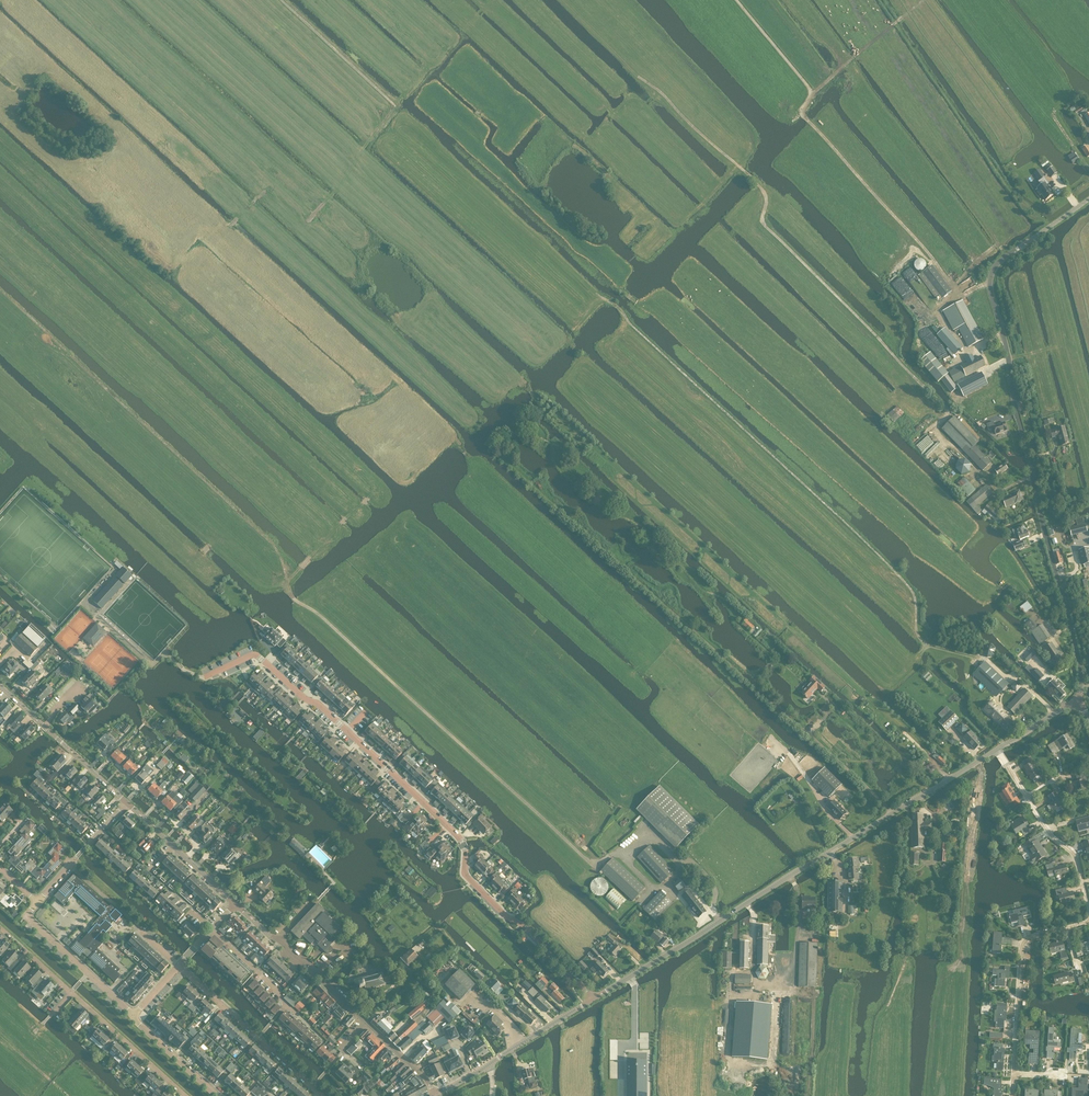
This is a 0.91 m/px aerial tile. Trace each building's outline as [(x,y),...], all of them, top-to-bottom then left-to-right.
[(1074,152),(1068,156),(1069,158),(1071,162),(1073,164),(1075,163),(1079,160),(1074,153),(1074,152)] [(1052,167),(1047,171),(1052,177),(1057,173),(1052,167)] [(1041,186),(1037,188),(1037,189),(1042,195),(1042,196),(1046,201),(1054,196),(1047,185),(1049,184),(1044,177),(1038,182),(1041,186)] [(922,273),(918,276),(936,299),(941,296),(943,298),(951,292),(932,266),(922,273)] [(962,300),(942,311),(953,330),(957,328),(958,328),(968,347),(983,339),(962,300)] [(963,348),(945,328),(937,335),(955,355),(963,348)] [(941,380),(942,380),(947,375),(948,373),(930,353),(920,361),(938,383),(941,380)] [(967,363),(960,366),(966,376),(966,377),(986,366),(980,356),(974,359),(972,355),(971,355),(965,358),(965,359),(967,363)] [(960,366),(949,372),(954,383),(966,377),(966,376),(960,366)] [(981,373),(958,385),(964,397),(988,385),(981,373)] [(960,393),(947,375),(942,380),(954,397),(960,393)] [(894,423),(904,413),(897,405),(887,415),(894,423)] [(942,429),(962,449),(983,471),(991,463),(989,461),(990,459),(991,460),(995,456),(991,451),(987,456),(987,457),(986,458),(974,446),(979,441),(955,416),(942,429)] [(995,435),(1007,431),(1004,423),(995,426),(993,422),(986,424),(989,431),(993,429),(995,435)] [(1061,446),(1068,444),(1064,428),(1057,429),(1057,430),(1051,432),(1052,438),(1059,436),(1061,446)] [(969,472),(971,465),(966,459),(958,461),(957,468),(962,474),(969,472)] [(995,471),(998,476),(1008,469),(1004,464),(995,471)] [(975,490),(964,477),(957,484),(968,496),(975,490)] [(967,502),(977,514),(981,511),(977,506),(992,493),(986,486),(967,502)] [(1023,500),(1019,491),(1002,499),(1006,508),(1023,500)] [(1070,528),(1069,528),(1071,536),(1072,535),(1087,532),(1085,524),(1084,524),(1083,521),(1082,518),(1076,519),(1077,526),(1076,526),(1070,528)] [(1016,529),(1012,530),(1014,535),(1015,538),(1019,537),(1020,540),(1029,537),(1030,535),(1029,533),(1027,533),(1027,532),(1026,530),(1024,531),(1022,526),(1016,529)] [(1016,551),(1025,548),(1022,541),(1013,545),(1016,551)] [(1079,550),(1082,565),(1084,565),(1085,567),(1088,567),(1088,564),(1088,548),(1079,550)] [(1057,549),(1053,550),(1057,564),(1060,563),(1062,563),(1058,549),(1057,549)] [(116,576),(125,584),(132,576),(123,568),(116,576)] [(108,584),(93,601),(101,609),(102,609),(123,586),(114,578),(108,584)] [(1027,602),(1020,608),(1025,614),(1032,608),(1027,602)] [(754,627),(746,620),(742,624),(751,632),(754,627)] [(88,637),(88,638),(88,639),(89,640),(91,642),(92,642),(93,643),(94,643),(94,642),(95,642),(96,642),(97,642),(97,641),(98,641),(98,640),(99,640),(106,632),(103,630),(102,629),(97,624),(90,632),(90,633),(89,634),(89,635),(88,635),(88,636),(88,637)] [(1038,627),(1031,632),(1039,645),(1050,637),(1042,625),(1038,627)] [(15,642),(14,642),(31,657),(38,649),(38,648),(46,640),(30,626),(22,634),(15,642)] [(271,628),(263,637),(274,647),(282,638),(278,635),(281,632),(277,629),(275,632),(271,628)] [(18,631),(8,642),(11,645),(21,634),(18,631)] [(283,639),(277,646),(280,648),(286,642),(283,639)] [(1045,647),(1044,648),(1050,657),(1046,660),(1049,663),(1052,661),(1054,664),(1062,659),(1051,643),(1045,647)] [(280,655),(285,659),(292,652),(287,648),(286,649),(284,647),(279,652),(281,654),(280,655)] [(1034,654),(1031,651),(1024,658),(1027,661),(1034,654)] [(285,665),(286,667),(296,656),(292,652),(285,659),(288,662),(285,665)] [(296,656),(286,667),(288,668),(291,665),(294,667),(300,660),(296,656)] [(8,664),(2,670),(10,676),(15,671),(14,670),(18,667),(14,663),(11,660),(8,664)] [(293,673),(295,675),(307,662),(306,662),(305,664),(300,660),(294,667),(296,670),(293,673)] [(37,661),(30,668),(33,671),(40,664),(37,661)] [(307,662),(295,675),(297,676),(300,673),(303,675),(309,668),(311,666),(307,662)] [(1008,684),(985,662),(973,675),(996,696),(1008,684)] [(61,669),(67,675),(72,670),(66,664),(61,669)] [(309,668),(303,675),(305,678),(302,681),(304,683),(307,679),(313,672),(309,668)] [(1037,669),(1031,675),(1038,682),(1044,676),(1037,669)] [(35,681),(38,678),(31,671),(22,681),(29,688),(32,684),(33,685),(35,682),(35,681)] [(307,679),(311,683),(312,683),(315,685),(320,679),(321,677),(319,675),(318,676),(313,672),(307,679)] [(248,682),(246,684),(251,688),(262,676),(262,675),(260,674),(257,678),(254,675),(248,682)] [(262,676),(251,688),(255,692),(263,683),(261,681),(264,677),(262,676)] [(315,687),(318,689),(314,693),(316,695),(326,684),(328,682),(323,678),(323,679),(322,678),(321,677),(320,679),(321,679),(321,680),(315,687)] [(809,682),(817,689),(821,692),(825,687),(814,677),(809,681),(809,682)] [(1048,686),(1061,698),(1065,694),(1058,687),(1059,686),(1054,680),(1053,681),(1050,678),(1048,680),(1051,683),(1048,686)] [(263,683),(255,692),(259,696),(261,694),(271,684),(269,682),(266,686),(263,683)] [(804,691),(801,693),(808,699),(817,689),(809,682),(807,684),(807,683),(802,689),(804,691)] [(1020,685),(1017,682),(1012,687),(1015,690),(1020,685)] [(271,684),(261,694),(266,698),(272,692),(270,689),(273,686),(271,684)] [(326,684),(316,695),(318,696),(321,692),(324,695),(331,688),(326,684)] [(42,701),(51,691),(45,686),(36,696),(42,701)] [(325,699),(327,701),(335,692),(331,688),(324,695),(327,697),(325,699)] [(1031,696),(1024,689),(1007,707),(1014,714),(1031,696)] [(272,692),(266,698),(270,702),(272,701),(280,692),(280,691),(278,690),(274,694),(272,692)] [(280,692),(272,701),(276,704),(282,698),(280,696),(283,692),(281,690),(280,691),(280,692)] [(330,700),(333,703),(339,696),(335,692),(327,701),(328,702),(330,700)] [(333,709),(334,710),(341,702),(346,698),(341,694),(339,696),(333,703),(336,705),(334,707),(333,709)] [(84,704),(81,707),(89,715),(98,707),(95,704),(94,705),(85,696),(81,700),(84,704)] [(276,704),(274,707),(278,711),(290,698),(288,696),(284,700),(282,698),(276,704)] [(290,698),(278,711),(283,715),(291,706),(289,704),(292,700),(290,698)] [(341,702),(334,710),(336,712),(339,708),(341,711),(346,707),(350,702),(346,698),(341,702)] [(987,706),(984,709),(1007,732),(1015,724),(991,701),(987,706)] [(346,707),(341,711),(344,714),(342,716),(341,717),(343,718),(352,708),(354,706),(350,702),(346,707)] [(2,720),(0,722),(0,728),(8,719),(5,717),(12,709),(5,703),(4,704),(3,703),(0,706),(2,707),(0,709),(0,718),(2,720)] [(73,715),(79,708),(74,703),(68,710),(73,715)] [(291,706),(283,715),(287,719),(299,706),(297,704),(293,708),(291,706)] [(299,706),(287,719),(291,723),(293,721),(300,714),(297,712),(301,708),(299,706)] [(946,730),(958,719),(951,711),(939,722),(946,730)] [(64,724),(69,719),(71,721),(74,718),(69,714),(67,716),(64,712),(58,719),(64,724)] [(299,721),(303,725),(301,728),(312,715),(310,713),(307,717),(305,714),(299,721)] [(10,730),(15,734),(21,727),(19,724),(23,719),(17,714),(9,724),(12,727),(10,730)] [(312,715),(301,728),(305,731),(307,729),(313,722),(311,720),(316,716),(314,714),(313,715),(313,714),(312,715)] [(307,729),(305,731),(309,735),(311,733),(322,721),(320,720),(319,721),(315,724),(313,722),(307,729)] [(311,733),(309,735),(313,739),(321,730),(319,728),(323,724),(324,723),(322,721),(311,733)] [(371,725),(364,732),(361,736),(363,738),(367,734),(369,736),(375,729),(377,727),(373,723),(371,725)] [(956,729),(962,735),(967,730),(962,724),(956,729)] [(21,727),(15,734),(18,737),(19,735),(25,740),(33,730),(28,725),(24,729),(21,727)] [(126,726),(122,731),(125,734),(129,729),(130,728),(127,725),(126,726)] [(370,739),(368,742),(370,744),(380,733),(377,731),(379,729),(377,727),(375,729),(369,736),(373,740),(372,741),(370,739)] [(321,730),(313,739),(317,743),(319,740),(327,732),(329,730),(327,728),(324,732),(321,730)] [(260,730),(253,738),(257,741),(264,733),(260,730)] [(380,733),(370,744),(372,746),(375,742),(377,744),(384,737),(386,735),(382,731),(380,733)] [(974,750),(981,743),(971,731),(963,738),(974,750)] [(115,743),(111,740),(106,735),(102,739),(97,744),(104,750),(107,747),(109,750),(115,743)] [(1067,735),(1048,746),(1054,754),(1068,745),(1070,749),(1074,747),(1067,735)] [(320,746),(325,750),(335,739),(333,737),(329,741),(327,739),(320,746)] [(384,737),(377,744),(382,748),(388,741),(384,737)] [(335,739),(325,750),(329,754),(335,747),(333,745),(337,741),(335,739)] [(388,741),(382,748),(381,749),(379,752),(381,754),(384,750),(386,752),(395,743),(390,739),(388,741)] [(122,752),(123,753),(125,751),(127,748),(131,744),(129,741),(122,749),(123,750),(121,751),(122,752)] [(395,743),(386,752),(388,754),(385,758),(387,760),(390,757),(397,749),(399,747),(395,743)] [(335,747),(329,754),(334,758),(343,747),(341,746),(338,749),(335,747)] [(343,747),(334,758),(338,762),(344,756),(342,753),(345,749),(343,747)] [(117,751),(111,757),(115,761),(122,754),(121,754),(122,752),(121,751),(119,749),(117,751)] [(395,761),(401,754),(397,749),(390,757),(392,759),(393,758),(395,761)] [(344,762),(349,766),(359,755),(357,753),(353,757),(351,755),(344,762)] [(399,764),(403,768),(412,759),(408,755),(405,753),(399,760),(401,762),(399,764)] [(122,754),(115,761),(120,765),(126,758),(122,754)] [(59,755),(50,766),(57,772),(66,762),(59,755)] [(359,755),(349,766),(353,770),(359,763),(357,761),(361,757),(359,755)] [(946,763),(939,757),(936,760),(943,766),(946,763)] [(164,758),(156,766),(161,770),(169,762),(164,758)] [(408,772),(416,763),(413,761),(415,759),(413,758),(412,759),(403,768),(406,771),(405,772),(407,774),(408,772)] [(1030,758),(1024,762),(1026,766),(1024,767),(1032,780),(1039,776),(1031,763),(1033,762),(1030,758)] [(129,761),(123,768),(127,772),(134,765),(129,761)] [(359,763),(353,770),(358,774),(367,763),(365,761),(362,765),(359,763)] [(367,763),(358,774),(362,778),(368,771),(366,769),(369,765),(367,763)] [(408,772),(407,774),(409,775),(410,774),(412,777),(421,767),(416,763),(408,772)] [(134,765),(127,772),(132,776),(138,769),(134,765)] [(142,785),(146,780),(149,777),(146,774),(150,769),(146,765),(141,771),(142,771),(140,774),(135,779),(142,785)] [(64,769),(59,775),(64,780),(67,777),(70,779),(77,771),(71,766),(67,771),(64,769)] [(421,767),(412,777),(417,781),(425,771),(421,767)] [(824,768),(812,781),(829,798),(842,785),(824,768)] [(368,771),(362,778),(367,782),(376,771),(374,769),(371,773),(368,771)] [(179,779),(184,774),(179,770),(175,775),(179,779)] [(376,771),(367,782),(371,786),(374,783),(377,786),(380,783),(377,780),(377,779),(375,777),(378,773),(376,771)] [(425,771),(417,781),(421,785),(429,775),(425,771)] [(59,775),(56,773),(49,781),(51,783),(59,775)] [(1078,782),(1071,783),(1074,792),(1082,791),(1081,789),(1086,788),(1085,784),(1088,783),(1085,774),(1077,776),(1078,782)] [(429,775),(421,785),(425,789),(427,787),(430,789),(436,781),(434,779),(429,775)] [(75,779),(69,785),(74,790),(77,786),(80,789),(88,781),(82,776),(77,781),(75,779)] [(36,781),(30,787),(36,792),(42,785),(42,786),(45,783),(43,782),(39,778),(36,781)] [(436,781),(430,789),(432,791),(430,793),(435,797),(441,790),(443,788),(439,784),(436,781)] [(158,788),(152,795),(157,799),(163,792),(165,790),(163,788),(167,784),(164,782),(162,785),(158,788)] [(375,794),(379,798),(386,791),(383,789),(387,785),(385,783),(381,787),(379,785),(371,794),(372,795),(374,795),(375,794)] [(148,791),(152,795),(158,788),(154,784),(148,791)] [(1005,791),(1003,792),(1010,804),(1012,802),(1015,806),(1020,803),(1015,794),(1014,794),(1008,784),(1003,787),(1005,791)] [(42,785),(36,792),(41,796),(47,790),(47,791),(50,788),(48,786),(46,789),(42,786),(42,785)] [(86,789),(80,795),(85,800),(88,796),(91,799),(98,791),(93,786),(88,791),(86,789)] [(195,802),(205,791),(205,790),(201,786),(197,791),(196,790),(190,797),(195,802)] [(660,786),(637,810),(676,849),(699,825),(660,786)] [(441,790),(435,797),(439,801),(445,794),(447,792),(443,788),(441,790)] [(386,791),(380,798),(384,802),(382,804),(383,804),(386,807),(386,808),(395,799),(392,797),(396,793),(394,791),(392,789),(388,793),(386,791)] [(47,790),(41,796),(46,801),(51,795),(52,795),(55,792),(56,791),(55,790),(53,791),(51,794),(47,791),(47,790)] [(168,797),(162,803),(166,807),(172,801),(175,797),(178,794),(176,792),(175,793),(174,793),(173,791),(168,797)] [(445,794),(439,801),(441,803),(443,805),(450,798),(452,796),(448,792),(447,792),(445,794)] [(1055,793),(1049,797),(1052,803),(1049,805),(1054,812),(1060,808),(1062,811),(1066,809),(1055,793)] [(101,794),(92,803),(97,807),(105,799),(101,794)] [(51,795),(46,801),(51,806),(57,799),(58,800),(60,797),(58,795),(56,798),(52,795),(51,795)] [(57,799),(51,806),(56,810),(61,804),(62,805),(63,804),(65,805),(66,804),(64,803),(65,802),(60,797),(58,800),(57,799)] [(172,801),(166,807),(170,811),(176,805),(174,803),(177,799),(178,799),(175,797),(172,801)] [(395,799),(386,808),(387,808),(390,811),(391,812),(392,810),(393,810),(403,799),(400,797),(397,801),(395,799)] [(10,813),(12,811),(9,808),(13,804),(7,798),(3,802),(5,804),(0,810),(0,821),(1,820),(2,822),(10,813)] [(450,798),(443,805),(448,809),(454,802),(450,798)] [(403,799),(393,810),(397,814),(396,815),(396,816),(398,818),(402,814),(401,814),(406,809),(401,805),(404,801),(403,799)] [(454,802),(448,809),(452,813),(458,806),(460,804),(456,800),(454,802)] [(827,808),(839,820),(846,813),(834,801),(827,808)] [(186,804),(175,816),(180,821),(186,814),(183,811),(188,806),(186,804)] [(458,806),(452,813),(456,817),(463,810),(458,806)] [(96,817),(95,817),(98,820),(106,812),(100,807),(97,810),(97,811),(99,813),(96,817)] [(463,810),(456,817),(461,821),(469,812),(465,808),(463,810)] [(62,816),(67,820),(73,814),(74,815),(76,812),(75,810),(72,813),(68,809),(62,816)] [(469,812),(461,821),(465,826),(466,824),(468,827),(470,826),(476,818),(474,816),(469,812)] [(73,814),(67,820),(72,825),(78,819),(79,820),(82,817),(80,815),(77,818),(74,815),(73,814)] [(402,827),(408,834),(415,827),(414,827),(402,814),(398,818),(400,820),(399,821),(401,823),(402,822),(405,825),(402,827)] [(911,823),(911,839),(911,848),(924,848),(923,831),(932,831),(932,823),(923,823),(923,814),(912,815),(912,823),(911,823)] [(414,821),(416,823),(417,824),(423,830),(425,829),(422,825),(426,821),(420,815),(414,821)] [(481,815),(473,824),(484,834),(490,828),(482,820),(484,818),(481,815)] [(127,818),(127,819),(124,816),(119,820),(121,822),(116,828),(119,831),(115,835),(119,839),(123,835),(120,832),(123,828),(122,827),(125,825),(130,830),(135,825),(127,818)] [(195,817),(186,826),(192,831),(195,827),(198,830),(204,823),(201,820),(200,822),(195,817)] [(1022,817),(1010,825),(1016,834),(1021,831),(1024,836),(1031,831),(1022,817)] [(1076,821),(1079,832),(1088,829),(1088,817),(1076,821)] [(78,819),(72,825),(77,830),(83,823),(84,824),(87,821),(85,819),(82,822),(79,820),(78,819)] [(22,837),(14,846),(17,849),(20,846),(24,849),(32,840),(27,835),(36,825),(30,820),(19,832),(21,834),(20,836),(22,837)] [(83,823),(77,830),(82,834),(88,828),(89,829),(92,826),(87,821),(84,824),(83,823)] [(207,822),(197,832),(201,836),(199,838),(205,844),(213,835),(214,834),(214,832),(214,830),(214,829),(213,828),(207,822)] [(233,835),(237,829),(239,827),(235,823),(228,831),(233,835)] [(415,827),(408,834),(410,835),(411,834),(412,835),(412,836),(414,838),(415,838),(417,836),(423,830),(417,824),(414,827),(415,827)] [(41,825),(37,829),(44,835),(47,831),(41,825)] [(239,835),(229,845),(232,848),(237,842),(238,843),(242,839),(244,840),(247,836),(244,833),(241,836),(239,835)] [(217,841),(211,848),(217,853),(223,847),(223,846),(226,843),(220,837),(216,840),(217,841)] [(324,846),(322,845),(329,838),(328,837),(327,837),(325,840),(323,839),(323,838),(322,840),(320,842),(321,843),(318,845),(322,848),(324,846)] [(1033,839),(1024,844),(1033,857),(1031,858),(1030,859),(1029,861),(1030,862),(1031,863),(1032,864),(1034,863),(1036,862),(1042,858),(1046,855),(1037,840),(1035,842),(1033,839)] [(150,840),(142,848),(146,852),(150,848),(152,850),(156,846),(150,840)] [(293,840),(289,845),(291,847),(301,856),(300,857),(304,860),(305,861),(310,855),(308,853),(306,852),(307,851),(305,849),(304,850),(296,842),(293,840)] [(95,846),(101,852),(107,846),(101,841),(95,846)] [(419,846),(425,852),(423,854),(430,860),(433,857),(432,857),(436,854),(424,842),(419,846)] [(53,858),(49,863),(52,866),(49,869),(53,872),(61,863),(58,860),(60,858),(58,856),(62,852),(64,849),(57,843),(55,846),(48,853),(53,858)] [(437,849),(440,852),(447,859),(448,857),(445,854),(449,849),(443,843),(437,849)] [(8,862),(15,868),(21,861),(16,857),(24,849),(20,846),(17,849),(14,846),(8,852),(11,855),(9,857),(11,859),(8,862)] [(107,846),(101,852),(107,857),(112,852),(107,846)] [(650,846),(638,858),(661,884),(674,872),(650,846)] [(229,848),(221,857),(225,861),(224,861),(226,863),(227,863),(228,863),(231,865),(237,859),(234,856),(237,853),(234,849),(232,851),(229,848)] [(112,852),(107,857),(113,863),(118,857),(112,852)] [(440,865),(447,859),(440,852),(437,855),(436,854),(432,857),(433,857),(440,865)] [(248,854),(242,860),(247,864),(252,859),(248,854)] [(478,863),(475,867),(479,871),(486,864),(482,860),(484,858),(480,854),(475,859),(478,863)] [(170,856),(162,864),(166,868),(174,860),(170,856)] [(118,857),(113,863),(119,868),(124,863),(118,857)] [(613,858),(601,871),(633,901),(645,888),(613,858)] [(859,858),(849,859),(850,868),(848,868),(849,880),(859,879),(858,868),(860,868),(859,858)] [(174,860),(166,868),(171,871),(178,863),(174,860)] [(21,861),(15,868),(21,874),(24,871),(26,873),(28,871),(31,874),(37,867),(30,861),(26,866),(21,861)] [(37,867),(31,874),(37,880),(40,877),(42,878),(44,876),(46,879),(53,872),(49,869),(52,866),(49,863),(41,871),(37,867)] [(130,868),(124,863),(119,868),(125,874),(130,868)] [(178,863),(171,871),(175,875),(182,867),(178,863)] [(486,864),(479,871),(483,875),(487,872),(489,874),(494,869),(491,867),(490,868),(486,864)] [(1053,864),(1046,866),(1048,875),(1049,878),(1055,876),(1067,873),(1065,865),(1054,868),(1053,864)] [(182,867),(175,875),(179,879),(186,871),(182,867)] [(186,871),(179,879),(183,883),(191,875),(186,871)] [(129,878),(135,883),(140,878),(134,872),(129,878)] [(490,880),(493,882),(490,885),(494,889),(504,879),(503,878),(502,879),(500,876),(500,875),(498,872),(491,879),(490,880)] [(94,928),(88,934),(94,940),(96,937),(96,938),(103,931),(106,933),(112,927),(110,924),(113,920),(116,923),(116,922),(121,916),(122,916),(111,905),(109,907),(74,875),(59,891),(59,892),(54,897),(64,906),(69,901),(68,900),(74,893),(100,917),(92,926),(94,928)] [(192,876),(185,885),(189,888),(196,880),(192,876)] [(265,877),(254,889),(258,893),(259,893),(262,896),(259,899),(265,904),(269,899),(270,900),(273,897),(272,896),(267,891),(264,888),(270,881),(265,877)] [(140,878),(135,883),(141,889),(146,883),(140,878)] [(504,879),(494,889),(499,894),(501,891),(504,893),(505,892),(509,887),(511,886),(504,879)] [(591,887),(591,889),(591,890),(592,892),(592,893),(593,894),(595,895),(596,896),(597,896),(599,896),(600,896),(602,896),(603,896),(605,895),(606,894),(607,893),(608,891),(608,890),(608,888),(608,887),(608,885),(608,884),(607,883),(606,882),(605,880),(604,880),(602,879),(601,879),(599,879),(598,879),(596,879),(595,880),(594,881),(593,882),(592,883),(591,884),(591,886),(591,887)] [(679,892),(686,886),(680,879),(673,885),(679,892)] [(196,880),(189,888),(193,892),(200,884),(196,880)] [(842,882),(829,882),(828,913),(842,913),(842,903),(842,898),(842,882)] [(146,883),(141,889),(147,894),(152,888),(146,883)] [(200,884),(193,892),(197,896),(205,888),(200,884)] [(432,887),(425,894),(431,899),(437,891),(432,887)] [(152,888),(147,894),(153,900),(158,894),(152,888)] [(205,888),(197,896),(201,900),(209,892),(205,888)] [(1066,888),(1056,891),(1057,896),(1058,896),(1061,906),(1070,903),(1070,904),(1075,903),(1072,892),(1067,893),(1066,888)] [(509,895),(511,897),(508,900),(512,904),(520,897),(516,893),(517,892),(514,889),(510,894),(509,895)] [(606,898),(617,909),(626,900),(614,889),(606,898)] [(689,890),(682,896),(692,909),(691,910),(694,914),(695,913),(699,918),(706,912),(689,890)] [(209,892),(201,900),(206,904),(213,896),(209,892)] [(673,903),(661,892),(644,910),(656,921),(673,903)] [(162,895),(155,902),(159,905),(165,898),(167,900),(169,897),(166,894),(164,897),(162,895)] [(6,896),(0,903),(7,909),(11,904),(16,908),(22,901),(16,895),(13,898),(11,897),(9,899),(6,896)] [(213,896),(206,904),(210,908),(217,899),(213,896)] [(520,897),(512,904),(517,909),(519,906),(522,909),(523,907),(528,903),(525,900),(524,901),(520,897)] [(815,897),(811,898),(810,898),(810,899),(802,899),(802,902),(802,904),(802,908),(816,908),(815,897)] [(165,898),(159,905),(162,908),(169,901),(167,900),(165,898)] [(217,899),(210,908),(214,911),(221,903),(217,899)] [(169,901),(162,908),(166,912),(173,905),(174,906),(177,904),(173,901),(171,903),(169,901)] [(294,928),(291,932),(299,940),(302,936),(311,944),(316,939),(319,943),(317,945),(324,951),(325,952),(326,953),(327,954),(328,954),(329,954),(330,954),(331,954),(331,953),(332,953),(332,952),(333,951),(333,950),(333,949),(332,949),(332,948),(331,947),(330,946),(336,939),(346,929),(335,918),(334,917),(331,920),(324,913),(325,911),(317,904),(294,928)] [(173,905),(166,912),(170,915),(176,908),(174,906),(173,905)] [(176,908),(170,915),(174,919),(180,912),(182,913),(184,910),(181,907),(178,910),(176,908)] [(1018,913),(1009,915),(1011,923),(1018,922),(1019,926),(1025,925),(1023,917),(1030,915),(1028,907),(1017,910),(1018,913)] [(180,912),(174,919),(177,922),(184,915),(182,913),(180,912)] [(183,916),(178,922),(181,925),(186,919),(185,918),(184,917),(183,916)] [(232,923),(236,927),(241,921),(236,917),(235,919),(233,916),(228,922),(230,924),(232,923)] [(187,921),(181,928),(184,930),(183,931),(188,936),(190,938),(195,932),(192,929),(193,928),(187,921)] [(245,925),(241,921),(236,927),(240,931),(238,932),(241,934),(246,929),(244,927),(245,925)] [(768,942),(775,942),(775,935),(769,935),(769,926),(758,926),(757,964),(768,965),(768,942)] [(657,930),(651,936),(658,943),(658,942),(660,944),(664,948),(670,942),(666,938),(665,939),(663,937),(664,936),(657,930)] [(244,938),(249,943),(254,937),(250,932),(244,938)] [(994,932),(992,953),(1001,954),(1002,944),(1012,945),(1012,939),(1002,938),(1002,933),(994,932)] [(88,958),(89,959),(94,963),(115,982),(121,976),(118,973),(120,970),(98,949),(103,944),(96,938),(96,937),(94,940),(88,934),(87,934),(88,935),(79,944),(77,942),(71,949),(79,957),(83,953),(88,958)] [(128,943),(130,945),(128,947),(130,949),(132,947),(139,939),(135,935),(128,943)] [(214,960),(242,987),(253,975),(226,950),(228,948),(226,946),(224,948),(222,947),(223,946),(214,937),(213,938),(212,938),(202,950),(201,951),(210,959),(211,958),(214,960)] [(254,937),(249,943),(254,948),(260,942),(254,937)] [(66,938),(63,941),(65,944),(68,946),(71,943),(68,940),(66,938)] [(139,939),(132,947),(136,951),(144,943),(139,939)] [(0,957),(10,946),(3,940),(1,942),(0,942),(0,956),(0,957)] [(1051,954),(1059,952),(1060,958),(1061,961),(1068,959),(1067,956),(1066,956),(1062,941),(1049,945),(1051,954)] [(260,942),(254,948),(259,952),(264,946),(260,942)] [(749,968),(750,942),(739,942),(739,968),(749,968)] [(144,943),(136,951),(140,955),(148,947),(144,943)] [(799,943),(798,987),(816,987),(818,943),(799,943)] [(616,945),(610,952),(616,957),(622,950),(616,945)] [(264,946),(259,952),(264,957),(269,951),(264,946)] [(148,947),(140,955),(144,958),(152,951),(148,947)] [(410,949),(400,959),(408,967),(418,957),(411,950),(410,949)] [(8,969),(10,971),(19,962),(16,959),(18,957),(12,951),(2,961),(9,967),(8,969)] [(152,951),(144,958),(148,962),(156,954),(152,951)] [(723,968),(731,968),(732,952),(723,952),(723,968)] [(156,954),(148,962),(153,966),(160,958),(156,954)] [(269,965),(267,967),(269,968),(270,967),(269,966),(276,959),(273,956),(266,963),(269,965)] [(160,958),(153,966),(157,970),(164,962),(160,958)] [(269,966),(270,967),(272,969),(279,962),(276,959),(269,966)] [(19,962),(10,971),(13,974),(14,972),(21,978),(30,968),(23,962),(21,964),(19,962)] [(164,962),(157,970),(161,974),(163,971),(164,972),(167,969),(166,968),(168,965),(164,962)] [(279,962),(272,969),(275,971),(274,972),(275,974),(277,973),(276,972),(282,965),(279,962)] [(597,963),(592,968),(596,973),(598,971),(604,976),(605,976),(607,974),(606,974),(608,972),(606,969),(607,969),(603,964),(603,965),(600,962),(598,964),(597,963)] [(276,972),(277,973),(279,975),(285,967),(282,965),(276,972)] [(285,967),(279,975),(281,977),(280,978),(278,979),(280,981),(283,979),(282,978),(288,970),(285,967)] [(998,976),(998,979),(995,979),(994,987),(1005,987),(1006,977),(1009,977),(1010,968),(1005,967),(1004,970),(993,970),(993,976),(998,976)] [(484,976),(474,968),(471,972),(481,981),(484,976)] [(35,969),(26,980),(32,986),(31,987),(34,990),(42,980),(40,978),(42,975),(35,969)] [(282,978),(283,979),(287,982),(294,975),(288,970),(282,978)] [(460,1000),(474,985),(459,970),(444,985),(460,1000)] [(140,979),(142,980),(149,987),(152,983),(151,982),(154,980),(146,972),(140,979)] [(1067,973),(1053,976),(1055,984),(1069,981),(1069,982),(1074,981),(1072,974),(1068,975),(1067,973)] [(364,988),(364,989),(365,991),(368,990),(368,991),(368,990),(371,989),(371,990),(372,989),(375,988),(376,988),(380,987),(380,986),(385,985),(385,984),(391,982),(388,974),(382,975),(382,974),(377,976),(377,975),(376,975),(376,976),(373,977),(373,976),(372,977),(369,978),(369,977),(368,978),(365,979),(364,979),(362,980),(363,982),(363,983),(364,982),(364,983),(363,984),(364,987),(365,986),(365,987),(364,988)] [(751,975),(736,974),(735,984),(751,984),(751,975)] [(292,985),(301,994),(309,985),(300,977),(292,985)] [(545,988),(550,983),(543,977),(539,981),(545,988)] [(250,993),(251,994),(258,984),(257,982),(253,978),(243,988),(250,993)] [(34,990),(31,992),(35,996),(39,992),(44,997),(54,986),(47,980),(45,983),(42,980),(34,990)] [(138,984),(145,991),(149,987),(142,980),(138,984)] [(495,980),(488,987),(494,992),(501,985),(495,980)] [(524,982),(522,984),(528,990),(532,986),(525,980),(524,982)] [(358,984),(357,984),(357,985),(358,985),(359,988),(358,988),(358,989),(359,989),(360,990),(361,990),(360,989),(363,988),(364,989),(364,988),(365,987),(365,986),(364,987),(363,984),(364,983),(364,982),(363,983),(363,982),(362,982),(362,983),(359,984),(359,983),(358,983),(358,984)] [(554,992),(552,994),(560,1003),(564,998),(556,990),(559,988),(554,983),(550,988),(554,992)] [(134,989),(141,995),(145,991),(138,984),(134,989)] [(251,994),(250,993),(249,994),(255,999),(256,1000),(264,990),(262,989),(263,988),(258,984),(251,994)] [(122,985),(116,991),(117,991),(119,993),(125,987),(122,985)] [(313,993),(324,1004),(332,996),(321,985),(313,993)] [(130,993),(138,999),(141,995),(134,989),(132,987),(131,988),(133,990),(130,993)] [(181,995),(186,1000),(194,991),(189,987),(186,990),(184,987),(175,996),(178,999),(181,995)] [(534,998),(538,993),(533,988),(528,992),(534,998)] [(256,1000),(255,999),(254,1000),(261,1005),(262,1006),(269,996),(268,995),(268,994),(264,990),(256,1000)] [(186,1000),(191,1004),(188,1008),(190,1010),(199,1000),(197,998),(199,996),(194,991),(186,1000)] [(134,1004),(138,999),(130,993),(126,997),(134,1004)] [(262,1006),(261,1005),(260,1006),(266,1011),(267,1012),(275,1003),(273,1001),(274,1000),(269,996),(262,1006)] [(332,996),(324,1004),(329,1009),(337,1001),(332,996)] [(541,996),(535,1002),(540,1007),(540,1006),(547,1012),(551,1008),(545,1002),(546,1001),(541,996)] [(507,1004),(513,1009),(518,1003),(513,998),(507,1004)] [(199,1000),(190,1010),(193,1013),(197,1008),(202,1012),(209,1005),(204,1000),(202,1003),(199,1000)] [(337,1001),(329,1009),(327,1012),(328,1013),(332,1010),(334,1012),(341,1005),(337,1001)] [(435,1026),(444,1018),(450,1023),(460,1012),(449,1002),(447,1005),(443,1001),(435,1009),(426,1017),(435,1026)] [(298,1003),(294,1007),(299,1012),(304,1007),(299,1002),(298,1003)] [(267,1012),(266,1011),(265,1013),(272,1018),(281,1009),(279,1007),(279,1006),(275,1003),(267,1012)] [(417,1026),(430,1013),(426,1008),(422,1004),(408,1015),(412,1020),(413,1021),(396,1037),(393,1034),(388,1039),(392,1042),(396,1046),(404,1038),(417,1026)] [(536,1019),(521,1004),(514,1011),(522,1018),(523,1017),(531,1024),(536,1019)] [(995,1012),(994,1023),(996,1023),(996,1028),(1000,1028),(1004,1028),(1004,1021),(1004,1019),(1006,1019),(1007,1007),(1007,1004),(997,1004),(997,1006),(997,1012),(995,1012)] [(202,1012),(201,1013),(203,1015),(206,1018),(203,1021),(205,1024),(214,1014),(211,1012),(214,1009),(209,1005),(202,1012)] [(341,1020),(348,1013),(341,1005),(334,1012),(341,1020)] [(74,1015),(72,1017),(81,1025),(85,1019),(87,1021),(89,1020),(90,1019),(90,1017),(83,1011),(81,1010),(78,1012),(75,1016),(74,1015)] [(278,1021),(283,1024),(290,1016),(290,1017),(292,1015),(290,1013),(288,1015),(285,1012),(278,1021)] [(214,1020),(219,1025),(225,1019),(220,1014),(214,1020)] [(379,1014),(371,1023),(375,1027),(379,1023),(378,1022),(380,1020),(381,1019),(381,1020),(382,1019),(383,1018),(379,1014)] [(375,1027),(386,1037),(391,1032),(384,1024),(393,1017),(390,1014),(381,1021),(380,1020),(378,1022),(379,1023),(375,1027)] [(290,1016),(283,1024),(287,1028),(294,1020),(296,1019),(295,1017),(293,1019),(290,1017),(292,1015),(290,1017),(290,1016)] [(328,1015),(322,1021),(325,1024),(331,1018),(328,1015)] [(487,1025),(498,1036),(504,1029),(498,1024),(501,1021),(495,1015),(492,1018),(493,1019),(487,1025)] [(155,1023),(153,1025),(158,1030),(165,1023),(164,1022),(158,1016),(153,1021),(155,1023)] [(348,1027),(355,1020),(350,1016),(343,1023),(348,1027)] [(76,1030),(81,1025),(72,1017),(70,1019),(71,1020),(68,1024),(70,1025),(67,1028),(74,1035),(77,1031),(76,1030)] [(222,1027),(219,1030),(221,1033),(225,1029),(230,1024),(225,1019),(219,1025),(222,1027)] [(287,1028),(286,1029),(291,1032),(299,1024),(299,1025),(301,1023),(299,1021),(297,1023),(295,1021),(296,1019),(294,1020),(287,1028)] [(423,1021),(418,1026),(419,1026),(421,1029),(423,1032),(422,1033),(424,1035),(425,1034),(426,1035),(433,1029),(432,1028),(434,1026),(430,1021),(428,1023),(428,1024),(426,1025),(423,1022),(423,1021)] [(165,1023),(158,1030),(163,1034),(170,1027),(165,1023)] [(299,1024),(291,1032),(296,1036),(305,1026),(303,1025),(301,1027),(299,1025),(301,1023),(299,1025),(299,1024)] [(230,1024),(225,1029),(230,1034),(235,1028),(230,1024)] [(296,1036),(295,1036),(300,1040),(307,1032),(308,1033),(309,1031),(308,1029),(306,1031),(303,1029),(305,1027),(305,1026),(296,1036)] [(411,1032),(396,1046),(401,1051),(412,1042),(422,1033),(423,1032),(421,1029),(419,1026),(418,1026),(413,1030),(411,1032)] [(170,1027),(163,1034),(168,1039),(175,1032),(170,1027)] [(442,1029),(445,1037),(446,1037),(449,1035),(451,1040),(458,1037),(454,1028),(447,1031),(445,1027),(442,1029)] [(235,1028),(230,1034),(235,1039),(240,1033),(235,1028)] [(473,1039),(479,1033),(476,1030),(473,1034),(468,1028),(461,1036),(464,1039),(464,1038),(467,1040),(471,1036),(473,1039)] [(1049,1028),(1047,1058),(1054,1059),(1054,1048),(1060,1049),(1061,1042),(1054,1042),(1054,1028),(1049,1028)] [(92,1037),(97,1042),(104,1034),(102,1032),(101,1033),(98,1030),(97,1031),(94,1029),(87,1036),(90,1039),(92,1037)] [(359,1037),(360,1037),(363,1040),(370,1033),(366,1029),(359,1037)] [(1071,1029),(1069,1060),(1076,1060),(1077,1050),(1083,1050),(1083,1044),(1081,1044),(1082,1034),(1081,1034),(1081,1030),(1071,1029)] [(1029,1053),(1029,1057),(1028,1064),(1038,1065),(1040,1032),(1026,1031),(1025,1045),(1030,1045),(1030,1049),(1034,1049),(1033,1054),(1029,1053)] [(175,1032),(168,1039),(173,1044),(180,1037),(175,1032)] [(307,1032),(300,1040),(305,1044),(304,1044),(305,1044),(312,1036),(312,1037),(314,1035),(312,1033),(310,1035),(308,1033),(307,1032)] [(240,1033),(235,1039),(240,1043),(245,1037),(240,1033)] [(101,1049),(104,1051),(111,1044),(108,1041),(109,1040),(106,1037),(107,1036),(104,1034),(97,1042),(103,1047),(101,1049)] [(365,1041),(372,1049),(365,1056),(371,1062),(381,1051),(385,1047),(372,1034),(365,1041)] [(188,1046),(190,1048),(188,1051),(191,1054),(190,1055),(192,1057),(200,1047),(196,1043),(200,1038),(197,1035),(188,1046)] [(327,1039),(333,1045),(336,1041),(330,1035),(327,1039)] [(305,1044),(304,1044),(309,1048),(316,1040),(318,1038),(316,1037),(315,1039),(312,1037),(312,1036),(305,1044)] [(180,1037),(173,1044),(179,1048),(185,1041),(180,1037)] [(245,1037),(240,1043),(245,1048),(250,1042),(245,1037)] [(435,1049),(441,1046),(445,1044),(445,1043),(448,1042),(446,1037),(445,1037),(432,1042),(435,1049)] [(316,1040),(309,1048),(314,1052),(321,1044),(323,1042),(321,1041),(319,1043),(316,1040),(318,1039),(318,1038),(316,1040)] [(347,1051),(346,1052),(347,1052),(351,1056),(358,1048),(357,1048),(357,1047),(361,1043),(362,1042),(358,1039),(353,1044),(347,1051)] [(433,1048),(426,1040),(422,1043),(429,1051),(433,1048)] [(475,1045),(474,1044),(466,1049),(471,1055),(474,1053),(476,1057),(482,1053),(484,1054),(487,1052),(486,1050),(487,1050),(481,1041),(475,1045)] [(451,1049),(448,1042),(445,1043),(445,1044),(441,1046),(444,1052),(451,1049)] [(111,1044),(104,1051),(107,1054),(110,1051),(116,1056),(123,1048),(121,1046),(120,1047),(117,1044),(114,1047),(111,1044)] [(426,1053),(428,1051),(422,1045),(420,1047),(410,1058),(416,1064),(419,1061),(420,1061),(422,1059),(422,1058),(426,1053)] [(992,1061),(996,1062),(996,1070),(1003,1070),(1005,1049),(1003,1049),(1003,1045),(993,1045),(993,1048),(994,1048),(994,1056),(992,1056),(992,1061)] [(249,1052),(254,1056),(259,1051),(254,1046),(249,1052)] [(200,1047),(192,1057),(194,1058),(194,1057),(198,1060),(204,1054),(205,1052),(200,1047)] [(328,1060),(329,1061),(331,1063),(335,1058),(332,1055),(331,1056),(322,1047),(316,1053),(326,1062),(328,1060)] [(388,1063),(395,1057),(385,1047),(381,1051),(383,1052),(378,1057),(382,1061),(380,1063),(382,1066),(387,1062),(388,1063)] [(119,1064),(116,1067),(119,1070),(121,1067),(122,1067),(128,1060),(125,1057),(128,1054),(125,1051),(126,1050),(123,1048),(116,1056),(121,1061),(119,1064)] [(254,1056),(252,1058),(255,1061),(254,1063),(256,1065),(259,1061),(264,1055),(259,1051),(254,1056)] [(204,1054),(198,1060),(201,1063),(200,1064),(202,1066),(209,1058),(204,1054)] [(264,1055),(259,1061),(264,1066),(269,1060),(264,1055)] [(437,1056),(428,1060),(430,1065),(439,1061),(437,1056)] [(392,1070),(401,1062),(396,1057),(380,1072),(382,1074),(386,1070),(388,1072),(391,1069),(392,1070)] [(450,1058),(456,1070),(460,1068),(459,1067),(462,1065),(458,1057),(451,1060),(450,1058)] [(209,1058),(202,1066),(203,1067),(204,1066),(207,1069),(213,1063),(209,1058)] [(453,1072),(456,1070),(450,1058),(443,1062),(449,1073),(453,1071),(453,1072)] [(128,1060),(122,1067),(124,1069),(126,1068),(131,1073),(139,1065),(136,1063),(135,1064),(132,1061),(131,1062),(128,1060)] [(264,1066),(262,1068),(264,1070),(269,1074),(273,1069),(272,1068),(275,1064),(269,1060),(264,1066)] [(627,1061),(626,1095),(647,1095),(648,1061),(627,1061)] [(213,1063),(207,1069),(210,1072),(210,1073),(211,1075),(218,1067),(213,1063)] [(226,1069),(228,1072),(234,1065),(231,1063),(226,1069)] [(397,1077),(399,1075),(406,1068),(402,1063),(393,1071),(395,1073),(389,1079),(392,1082),(397,1077)] [(339,1071),(336,1074),(346,1083),(353,1075),(355,1077),(359,1073),(353,1067),(350,1070),(344,1065),(343,1066),(342,1064),(339,1068),(340,1069),(339,1071)] [(428,1076),(427,1076),(430,1081),(431,1081),(435,1079),(444,1075),(439,1064),(430,1068),(432,1072),(432,1073),(431,1074),(430,1073),(427,1074),(428,1076)] [(135,1079),(139,1082),(145,1075),(142,1072),(143,1071),(140,1068),(141,1067),(139,1065),(131,1073),(137,1078),(135,1079)] [(234,1065),(228,1072),(231,1074),(237,1068),(234,1065)] [(218,1067),(211,1075),(213,1076),(214,1075),(217,1078),(223,1072),(218,1067)] [(399,1075),(397,1077),(401,1081),(401,1082),(405,1078),(404,1078),(411,1071),(407,1067),(406,1068),(399,1075)] [(274,1074),(272,1076),(277,1081),(279,1079),(284,1073),(279,1068),(277,1070),(274,1074)] [(523,1070),(522,1070),(525,1079),(528,1078),(531,1089),(537,1087),(534,1077),(535,1076),(533,1069),(530,1070),(529,1068),(526,1069),(525,1069),(523,1069),(523,1070)] [(366,1071),(363,1074),(365,1076),(370,1080),(373,1078),(366,1071)] [(401,1082),(401,1081),(399,1084),(401,1087),(400,1087),(402,1088),(405,1085),(416,1076),(411,1071),(404,1078),(405,1078),(401,1082)] [(284,1073),(279,1079),(284,1083),(289,1078),(284,1073)] [(363,1074),(360,1078),(365,1082),(362,1085),(363,1086),(366,1083),(367,1082),(370,1080),(365,1076),(363,1074)] [(145,1075),(139,1082),(141,1085),(144,1082),(150,1087),(157,1079),(155,1076),(154,1078),(150,1075),(148,1078),(145,1075)] [(226,1085),(228,1087),(235,1079),(230,1075),(224,1081),(227,1084),(226,1085)] [(411,1081),(410,1082),(415,1087),(418,1085),(419,1088),(424,1085),(422,1080),(421,1080),(417,1076),(416,1076),(411,1081)] [(289,1078),(284,1083),(289,1088),(294,1082),(289,1078)] [(1001,1081),(1001,1079),(984,1078),(984,1084),(994,1088),(993,1095),(1002,1095),(1002,1084),(1001,1084),(1001,1081)] [(1072,1095),(1087,1095),(1088,1086),(1087,1086),(1088,1079),(1079,1078),(1078,1085),(1079,1085),(1078,1089),(1072,1088),(1072,1095)] [(152,1095),(151,1095),(157,1095),(162,1091),(159,1088),(162,1085),(158,1082),(159,1081),(157,1079),(150,1087),(155,1092),(152,1095)] [(235,1079),(228,1087),(230,1088),(231,1087),(234,1090),(240,1083),(235,1079)] [(366,1083),(364,1086),(369,1093),(378,1085),(375,1081),(373,1079),(372,1079),(370,1080),(367,1082),(366,1083)] [(380,1080),(377,1082),(383,1090),(384,1089),(386,1087),(380,1080)] [(294,1082),(289,1088),(294,1093),(299,1087),(294,1082)] [(234,1090),(237,1093),(236,1094),(238,1095),(245,1088),(240,1083),(234,1090)] [(261,1090),(262,1091),(264,1095),(267,1094),(263,1087),(259,1083),(256,1086),(259,1088),(261,1090)] [(403,1092),(408,1088),(405,1085),(401,1089),(397,1093),(399,1095),(403,1092)] [(418,1095),(421,1095),(423,1095),(422,1094),(427,1091),(424,1085),(419,1088),(418,1085),(415,1087),(401,1094),(402,1095),(417,1095),(418,1095)] [(251,1092),(254,1094),(259,1088),(256,1086),(251,1092)] [(363,1086),(356,1093),(359,1095),(363,1093),(365,1095),(368,1092),(363,1086)] [(294,1093),(298,1095),(301,1095),(305,1092),(299,1087),(294,1093)]
